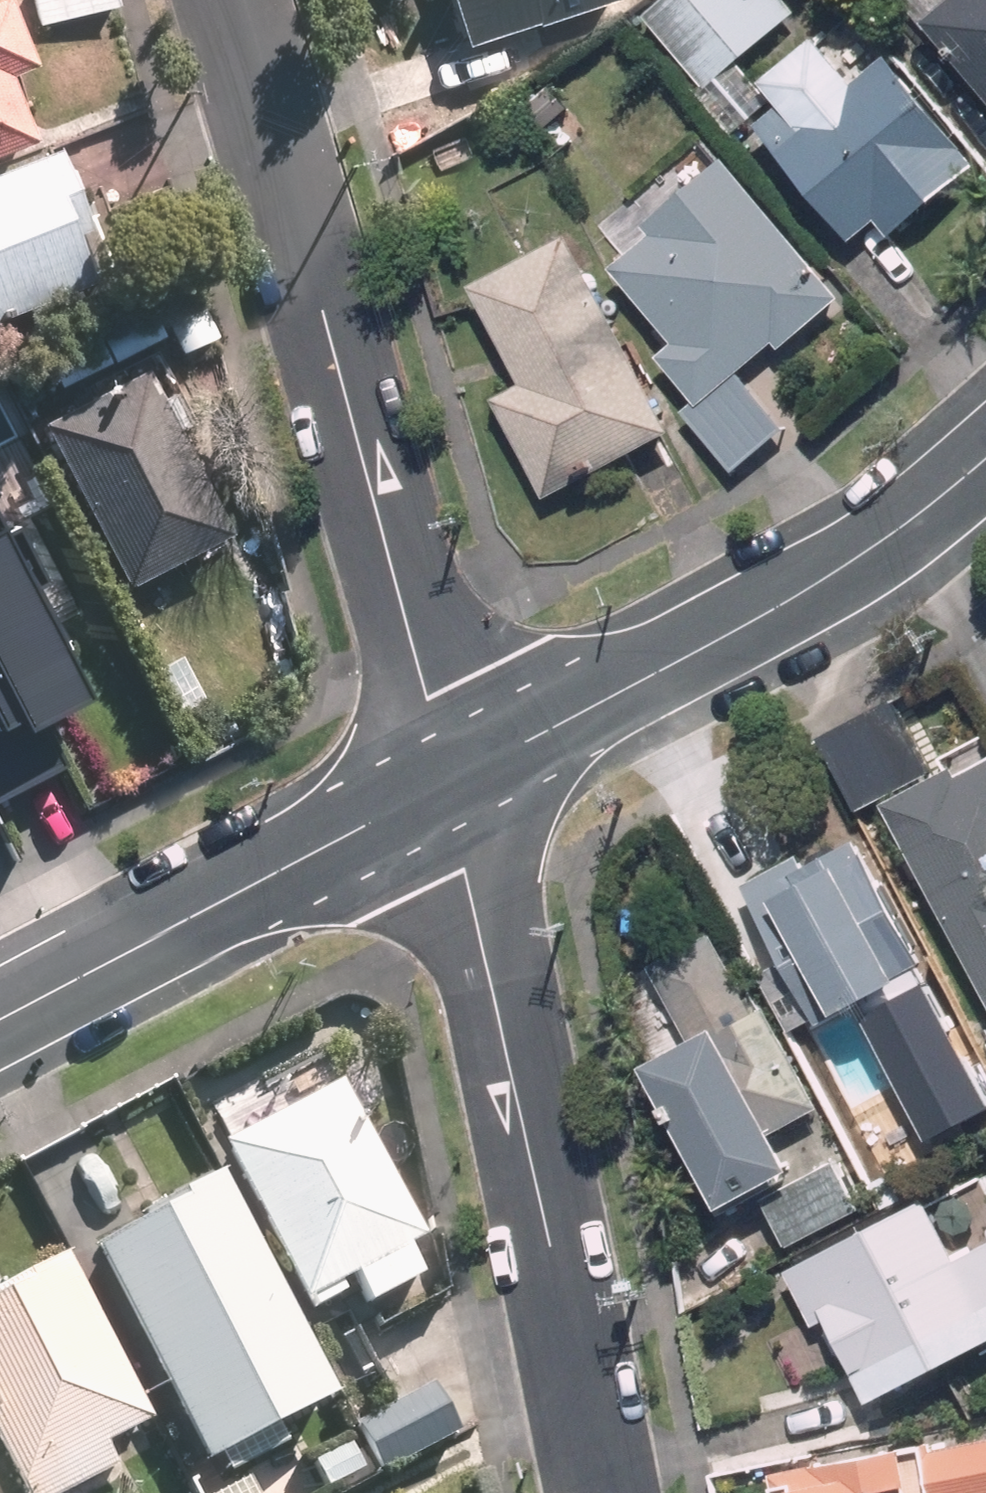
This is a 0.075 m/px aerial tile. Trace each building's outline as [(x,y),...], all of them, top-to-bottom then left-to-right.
[(115,6),(113,0),(31,0),(37,24),(115,6)] [(596,0),(440,0),(455,46),(596,0)] [(783,0),(660,0),(641,15),(695,80),(686,87),(727,137),(770,102),(735,60),(793,12),(783,0)] [(927,25),(985,97),(985,0),(957,0),(927,25)] [(22,68),(0,14),(0,78),(22,68)] [(976,166),(884,57),(851,86),(812,41),(758,86),(776,108),(752,128),(850,244),(875,222),(889,239),(976,166)] [(23,143),(0,87),(0,152),(23,143)] [(0,166),(0,314),(75,285),(56,237),(70,232),(38,151),(0,166)] [(845,302),(734,167),(655,230),(662,239),(619,274),(680,349),(667,361),(703,404),(690,416),(737,471),(786,431),(741,377),(782,342),(788,349),(845,302)] [(666,435),(561,237),(465,289),(518,386),(488,402),(542,502),(666,435)] [(202,329),(179,281),(146,298),(170,344),(202,329)] [(218,533),(132,366),(29,420),(115,587),(218,533)] [(86,681),(37,590),(44,586),(11,524),(0,504),(0,779),(67,743),(46,703),(86,681)] [(896,704),(822,744),(861,815),(936,775),(896,704)] [(985,982),(985,771),(969,780),(962,770),(891,809),(985,982)] [(949,1006),(859,844),(810,871),(803,857),(746,889),(788,967),(769,978),(799,1033),(821,1020),(845,1065),(949,1006)] [(698,1048),(653,1072),(730,1214),(794,1180),(776,1144),(830,1115),(774,1014),(773,1015),(759,990),(750,995),(720,940),(657,975),(698,1048)] [(208,1147),(290,1304),(298,1300),(304,1310),(333,1296),(327,1285),(342,1277),(358,1307),(409,1279),(394,1249),(406,1244),(324,1087),(208,1147)] [(799,1252),(874,1214),(850,1164),(773,1202),(799,1252)] [(306,1363),(205,1175),(126,1218),(130,1223),(83,1248),(181,1431),(306,1363)] [(985,1356),(985,1262),(960,1274),(930,1215),(793,1282),(820,1336),(832,1330),(873,1412),(985,1356)] [(51,1258),(0,1284),(0,1464),(16,1492),(61,1492),(106,1468),(95,1447),(139,1424),(51,1258)] [(377,1468),(448,1432),(424,1383),(353,1419),(377,1468)] [(931,1450),(928,1443),(771,1475),(775,1492),(985,1492),(985,1439),(931,1450)] [(373,1471),(359,1444),(325,1461),(339,1488),(373,1471)] [(191,1492),(247,1492),(231,1463),(187,1485),(191,1492)] [(345,1492),(370,1492),(365,1483),(345,1492)]
